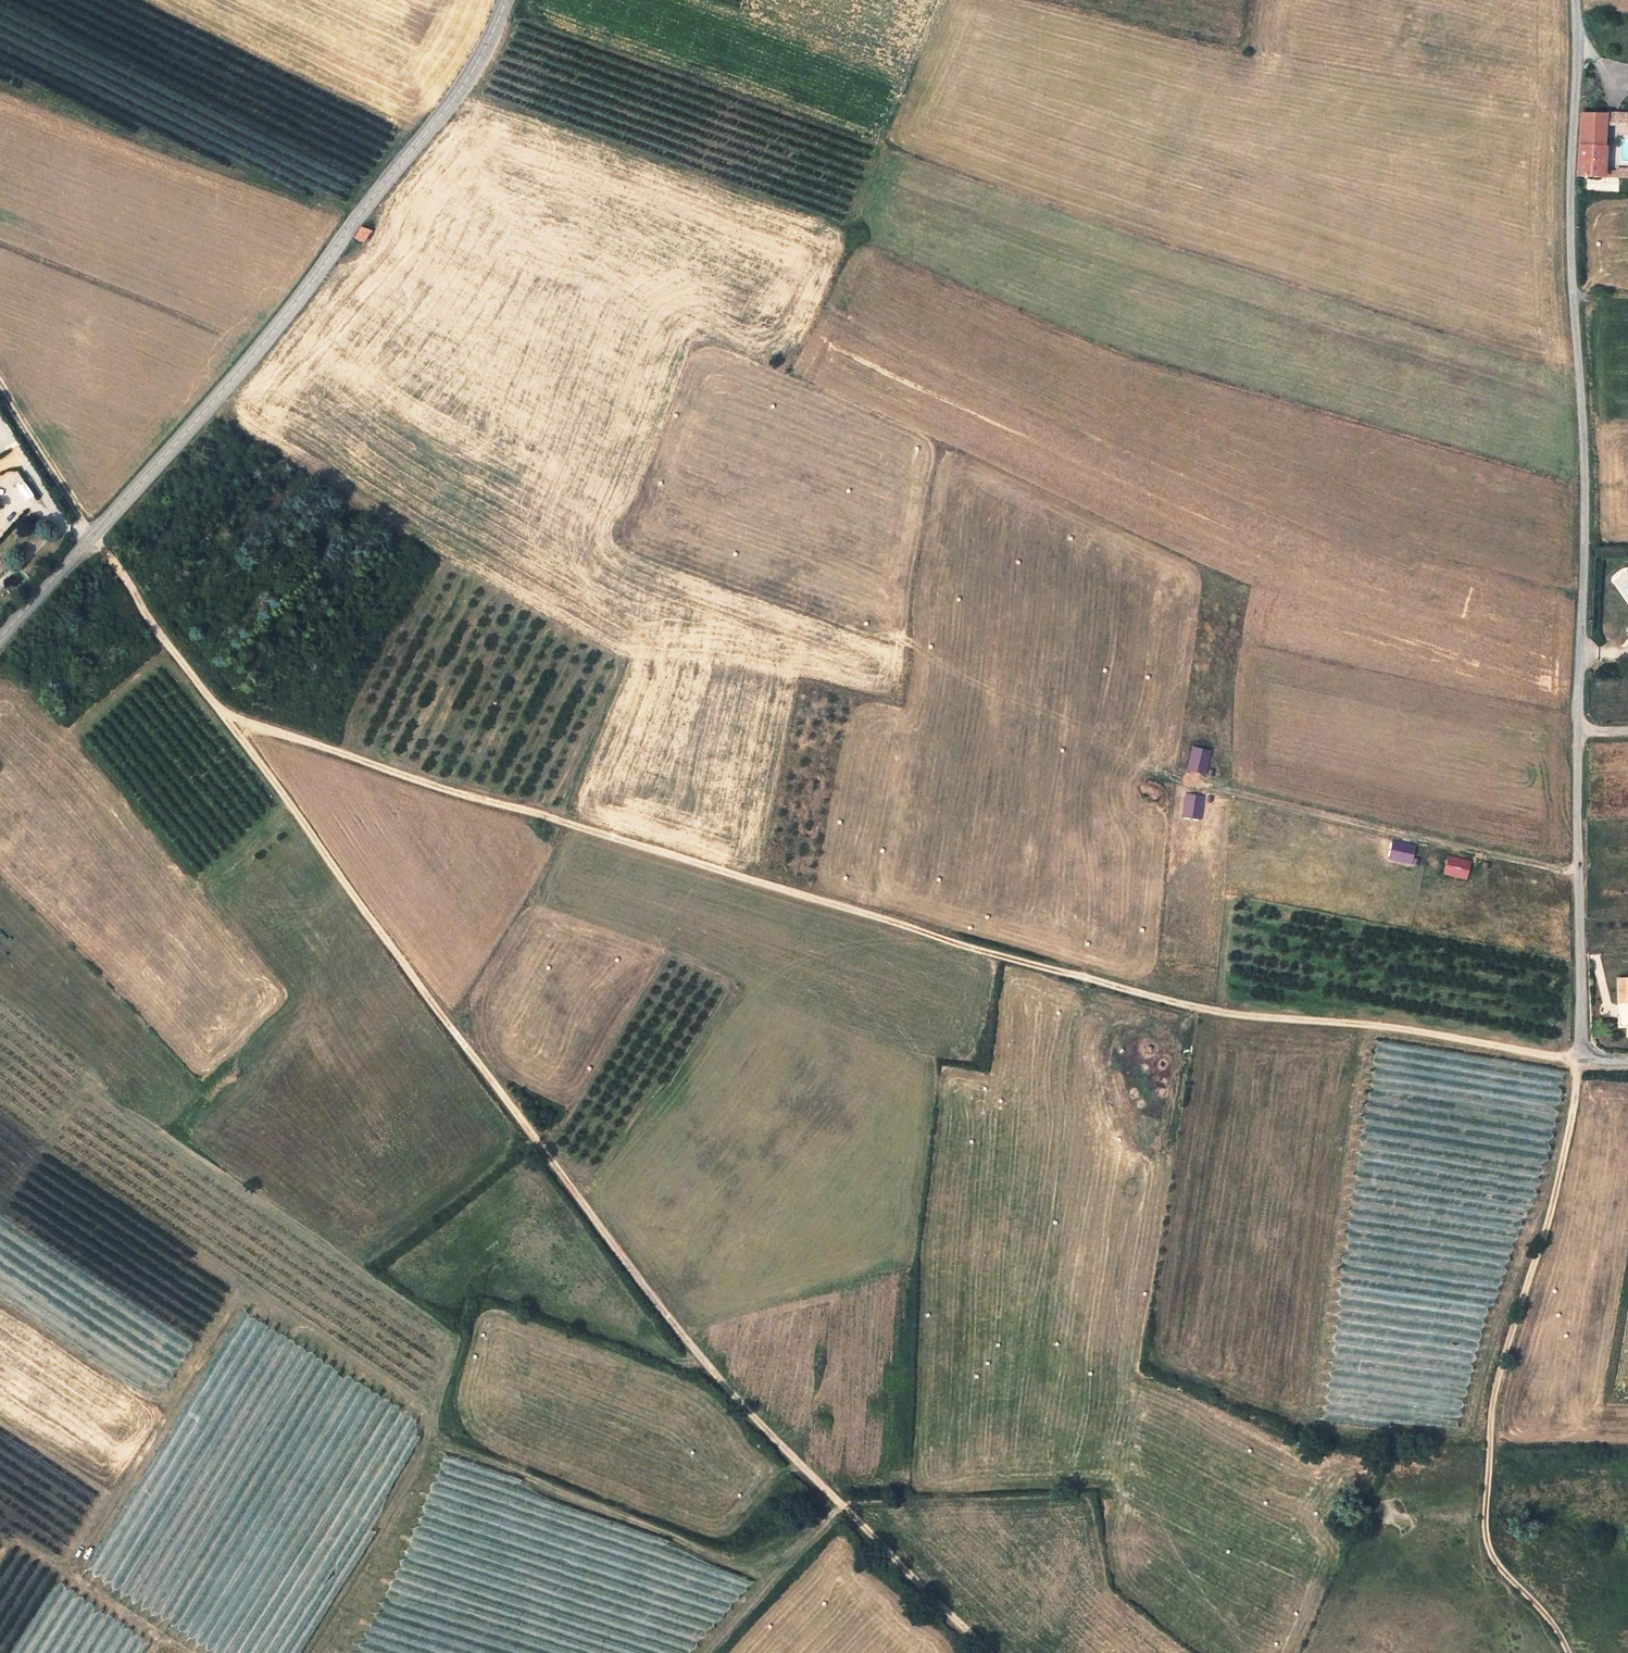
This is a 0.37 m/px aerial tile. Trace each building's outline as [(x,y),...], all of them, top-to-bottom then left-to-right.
[(1603,169),(1606,123),(1606,114),(1581,114),(1578,176),(1602,177),(1603,169)] [(1606,114),(1606,123),(1623,124),(1623,133),(1627,133),(1627,114),(1606,114)] [(1627,177),(1627,167),(1616,166),(1616,170),(1603,169),(1602,177),(1627,177)] [(364,243),(372,230),(362,227),(354,238),(364,243)] [(1449,854),(1444,873),(1467,880),(1473,861),(1449,854)] [(1619,979),(1620,1002),(1627,1001),(1627,979),(1619,979)]
